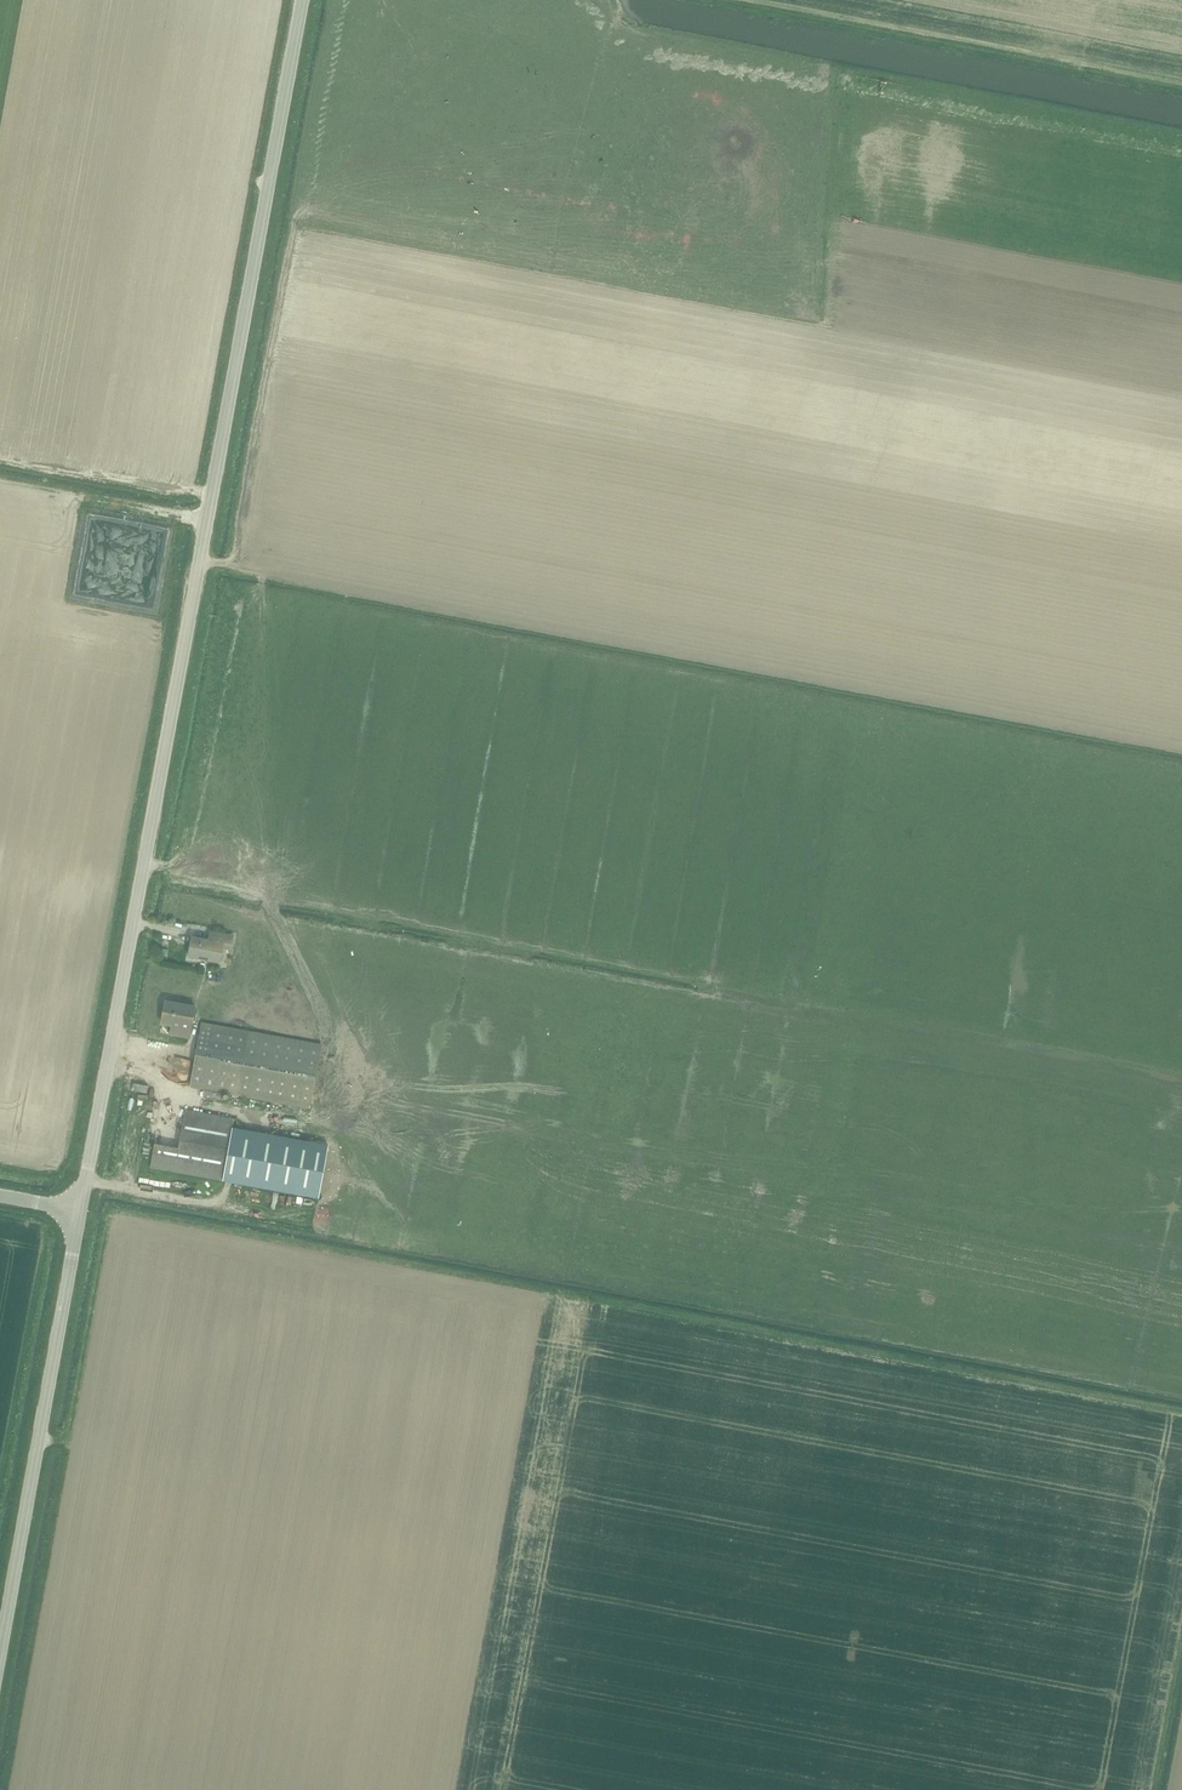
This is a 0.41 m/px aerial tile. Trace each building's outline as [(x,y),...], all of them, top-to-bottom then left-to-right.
[(192,937),(189,957),(220,962),(222,948),(231,950),(233,936),(210,932),(209,940),(192,937)] [(189,1037),(195,1007),(166,1002),(162,1023),(173,1025),(171,1034),(189,1037)] [(190,1085),(311,1107),(322,1046),(202,1023),(190,1085)] [(155,1143),(151,1167),(224,1180),(233,1128),(235,1118),(216,1115),(215,1115),(201,1112),(186,1110),(179,1147),(155,1143)] [(233,1128),(224,1180),(295,1193),(319,1198),(328,1145),(305,1141),(233,1128)]
